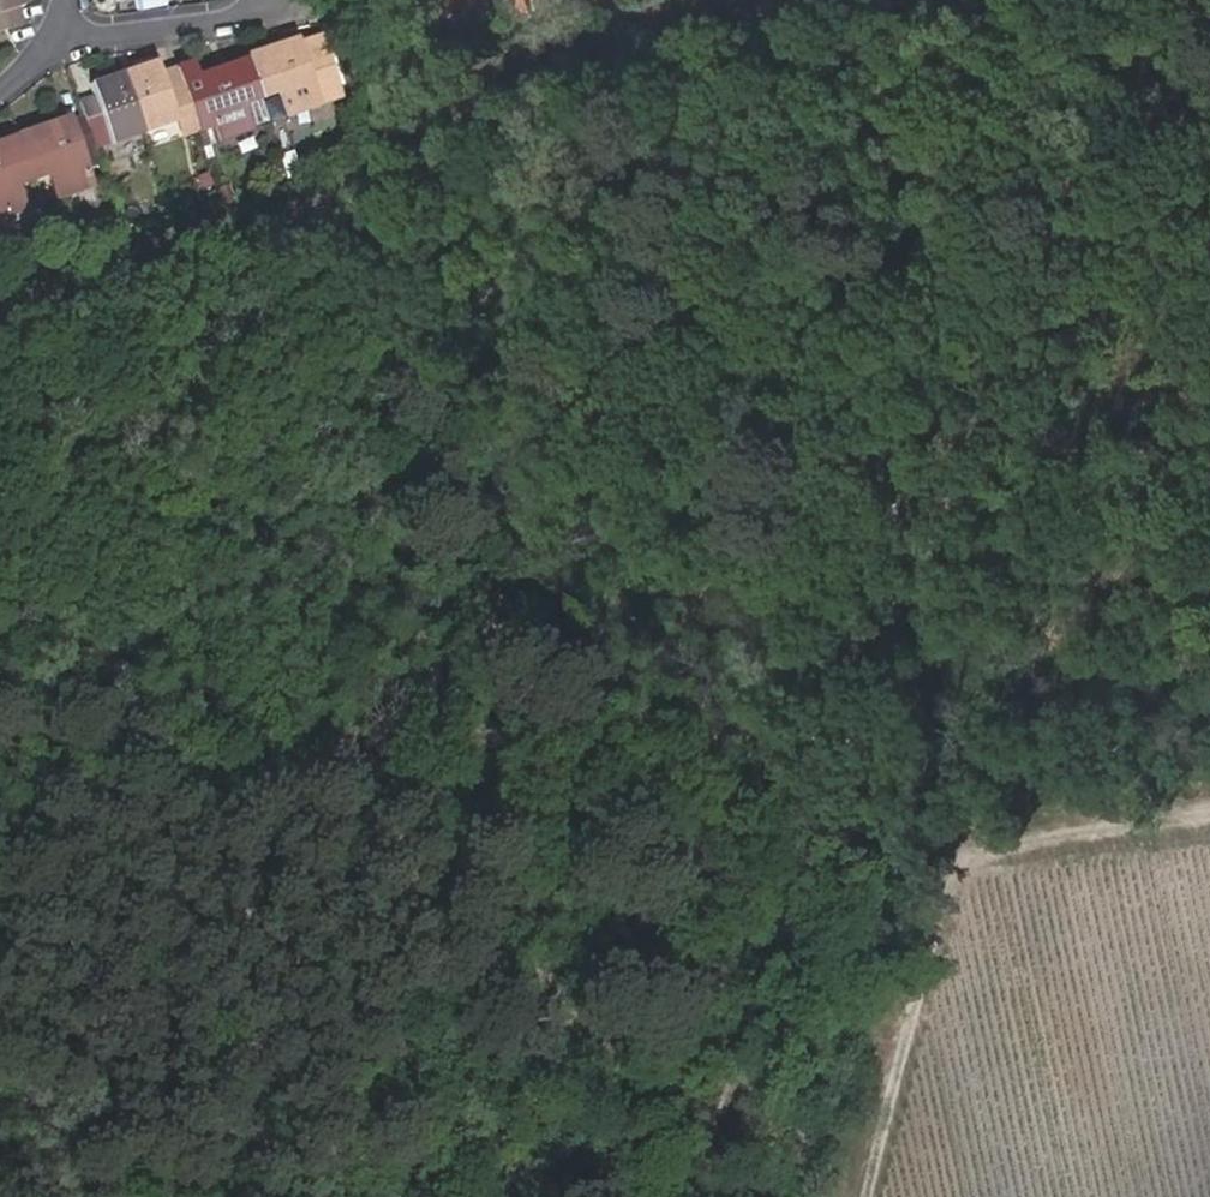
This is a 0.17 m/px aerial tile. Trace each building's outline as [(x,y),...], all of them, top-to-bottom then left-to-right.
[(22,23),(17,8),(26,5),(24,0),(0,0),(0,31),(22,23)] [(19,211),(11,186),(47,174),(56,198),(91,186),(85,171),(101,165),(91,138),(108,131),(112,144),(190,117),(195,130),(213,125),(219,142),(251,130),(243,106),(280,93),(288,118),(319,107),(311,85),(329,79),(317,44),(299,50),(296,41),(197,75),(198,77),(179,84),(174,70),(159,74),(154,62),(92,83),(96,96),(78,102),(83,116),(0,144),(0,217),(19,211)] [(179,84),(198,77),(197,75),(193,63),(174,70),(179,84)]
